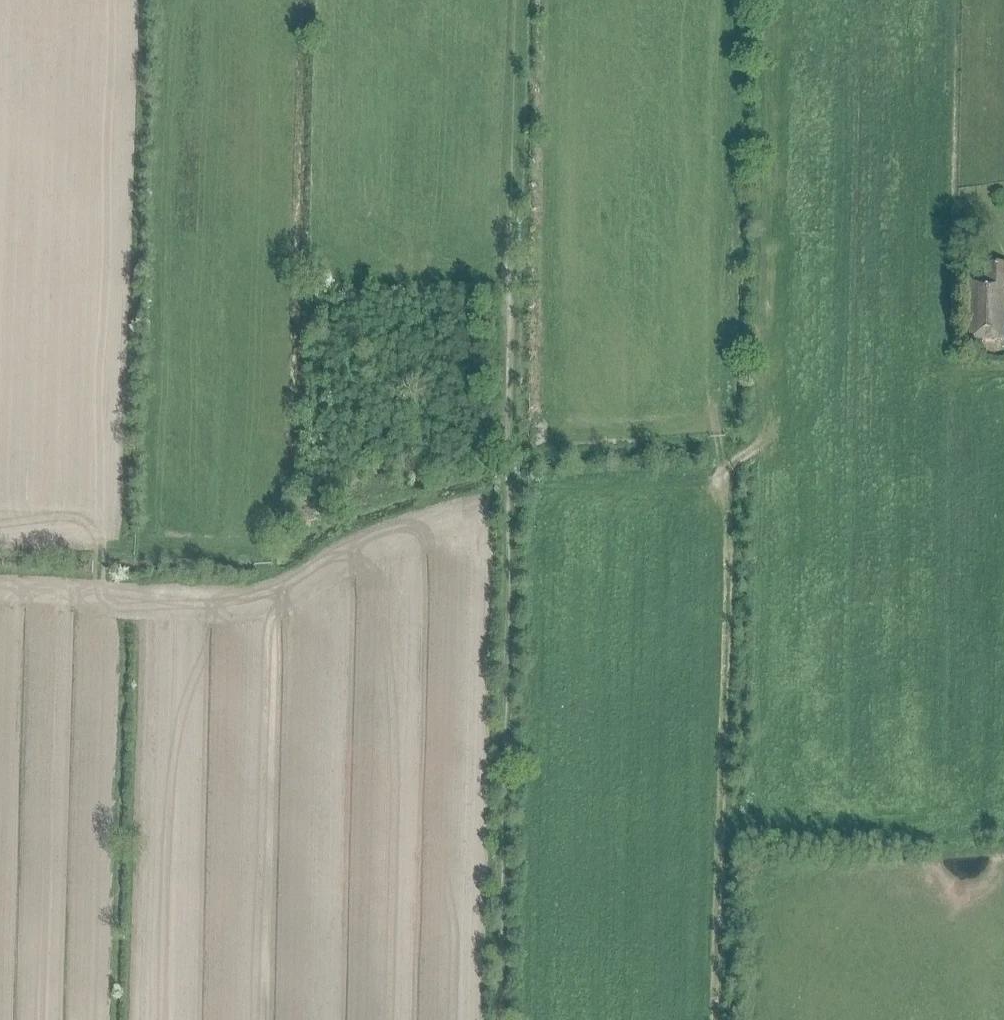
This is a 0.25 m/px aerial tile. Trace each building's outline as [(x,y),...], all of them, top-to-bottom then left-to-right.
[(965,316),(965,340),(1003,341),(1003,264),(985,264),(985,280),(966,280),(965,316)]
